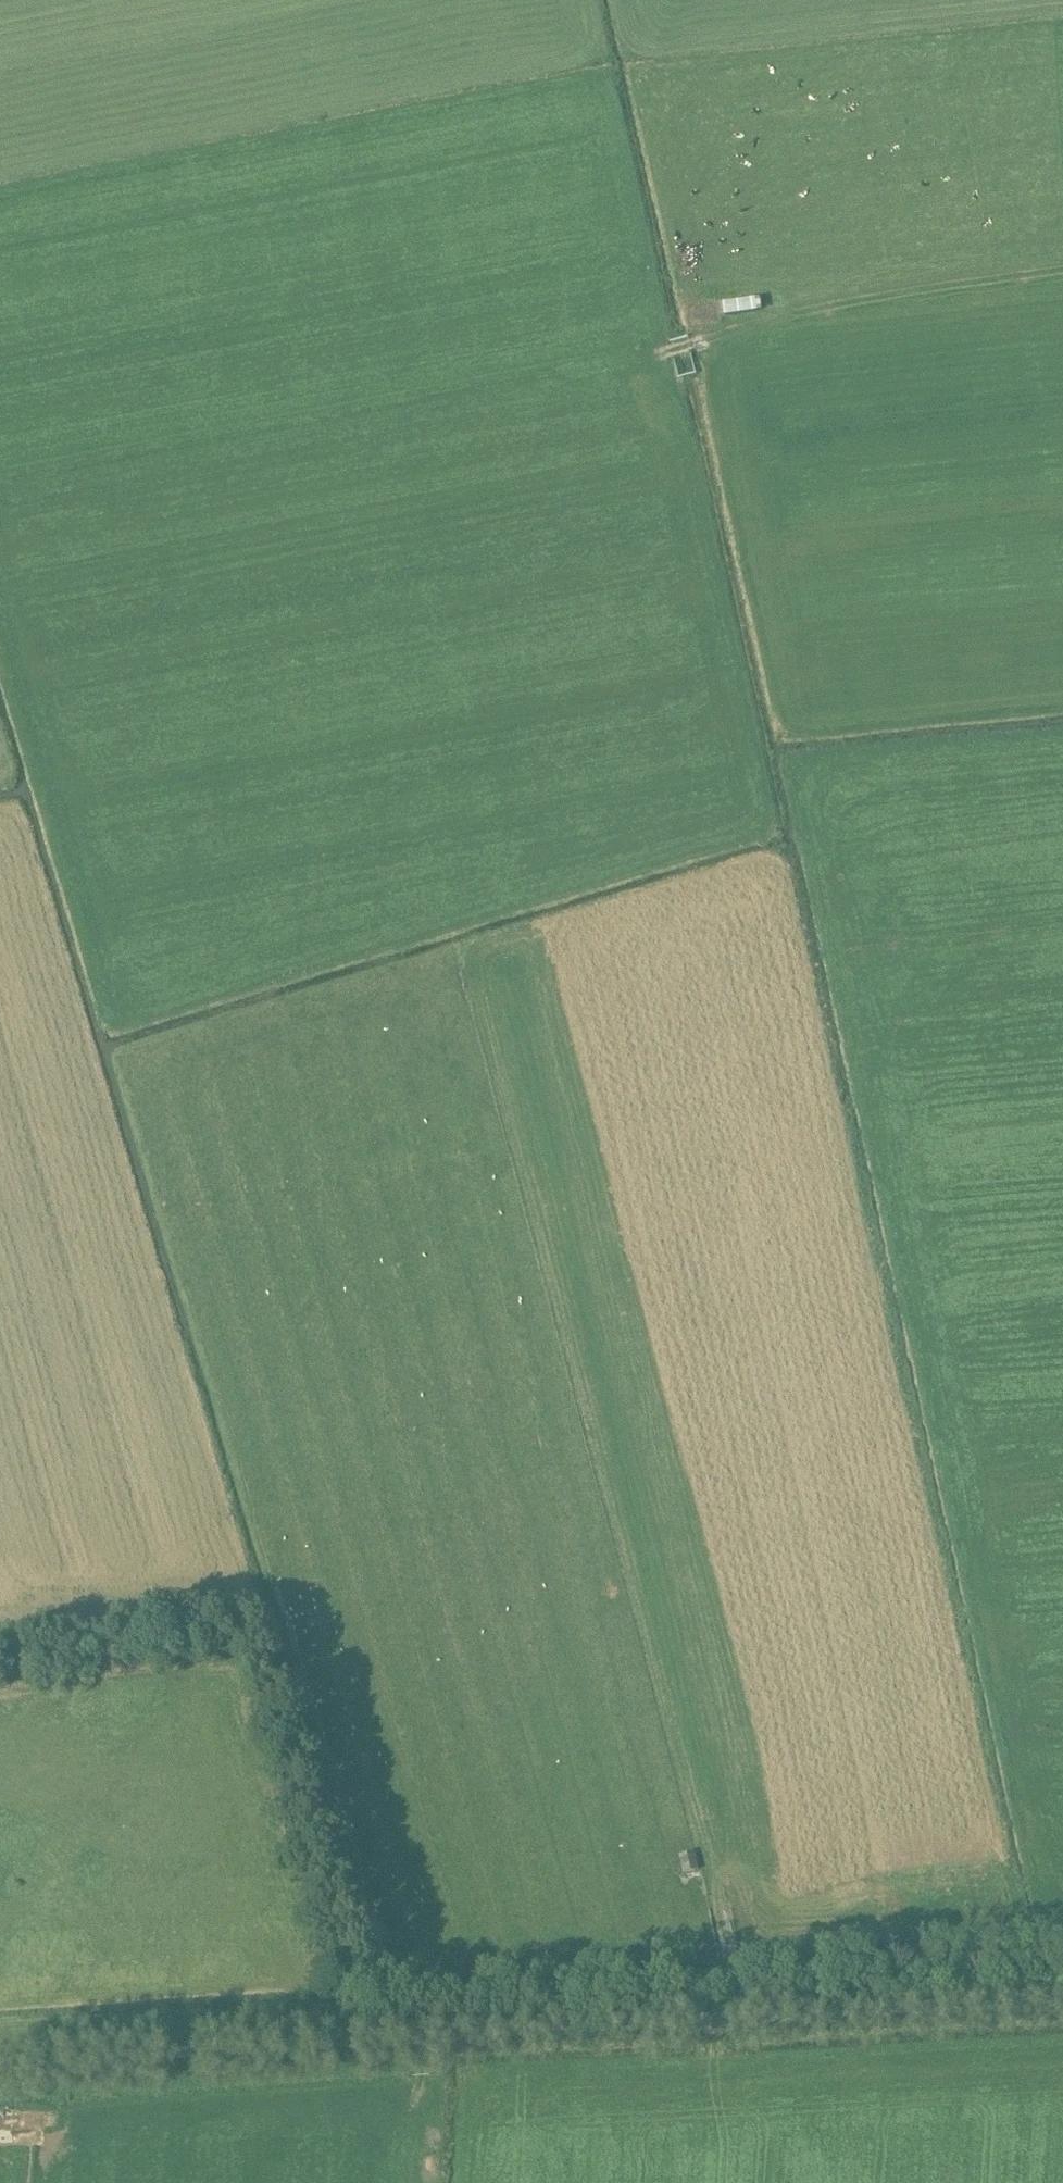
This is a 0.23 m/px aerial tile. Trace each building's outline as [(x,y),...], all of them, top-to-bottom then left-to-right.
[(679,1855),(684,1874),(701,1870),(696,1851),(679,1855)] [(17,2128),(15,2114),(0,2116),(0,2129),(17,2128)]
